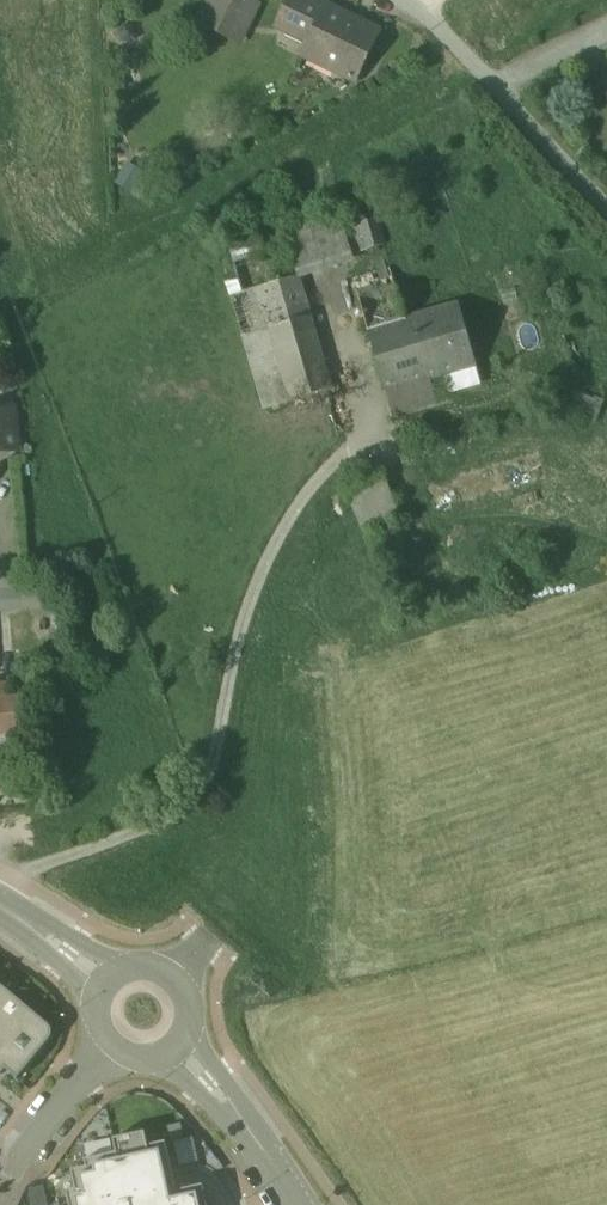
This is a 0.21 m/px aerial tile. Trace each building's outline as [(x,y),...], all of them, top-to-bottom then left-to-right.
[(201,23),(239,42),(256,6),(245,0),(212,0),(201,23)] [(308,0),(291,0),(278,26),(311,42),(327,9),(308,0)] [(378,34),(327,9),(311,42),(305,55),(307,55),(309,51),(336,65),(340,72),(356,79),(378,34)] [(133,162),(121,180),(142,193),(153,175),(133,162)] [(375,218),(349,227),(358,254),(384,245),(375,218)] [(336,258),(328,232),(313,237),(322,263),(336,258)] [(390,270),(357,279),(362,297),(359,298),(369,333),(404,323),(395,287),(390,270)] [(297,277),(231,297),(243,337),(276,327),(309,317),(297,277)] [(404,323),(369,333),(386,393),(474,367),(456,307),(404,323)] [(309,317),(276,327),(298,400),(331,391),(309,317)] [(276,327),(243,337),(265,410),(298,400),(276,327)] [(0,410),(0,453),(17,451),(13,409),(0,410)] [(20,733),(17,701),(6,702),(4,686),(0,686),(0,735),(20,733)] [(0,985),(0,1074),(2,1076),(6,1070),(18,1080),(51,1039),(52,1030),(49,1025),(0,985)] [(203,1186),(177,1192),(166,1143),(85,1161),(91,1186),(67,1192),(70,1204),(207,1204),(203,1186)] [(36,1204),(60,1204),(55,1183),(33,1187),(36,1204)]
